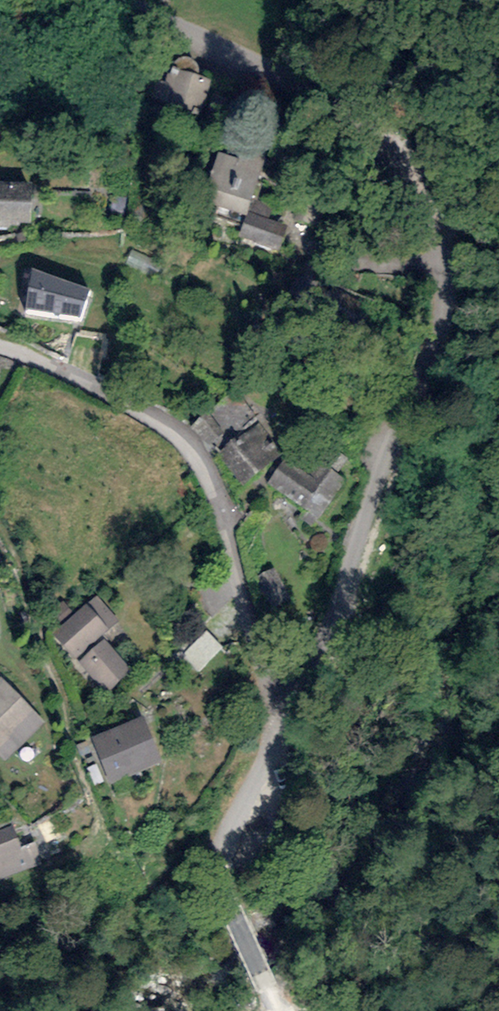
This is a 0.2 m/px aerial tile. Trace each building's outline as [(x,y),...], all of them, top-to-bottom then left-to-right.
[(219,80),(171,64),(159,102),(207,118),(219,80)] [(263,160),(241,153),(239,159),(218,152),(203,199),(246,213),(251,198),(263,160)] [(21,228),(21,223),(32,223),(32,182),(0,181),(0,228),(21,228)] [(272,205),(251,198),(246,213),(238,235),(278,249),(287,226),(268,219),(272,205)] [(90,289),(32,268),(26,309),(79,318),(90,289)] [(207,446),(224,433),(208,413),(191,426),(207,446)] [(242,486),(282,454),(256,422),(216,454),(242,486)] [(318,519),(346,482),(319,462),(312,473),(288,455),(268,482),(318,519)] [(106,693),(132,668),(104,639),(122,623),(96,595),(53,636),(106,693)] [(1,677),(0,677),(0,755),(5,760),(45,722),(1,677)] [(142,717),(93,736),(110,782),(160,762),(142,717)] [(0,831),(0,878),(43,863),(36,842),(23,846),(16,826),(0,831)]
